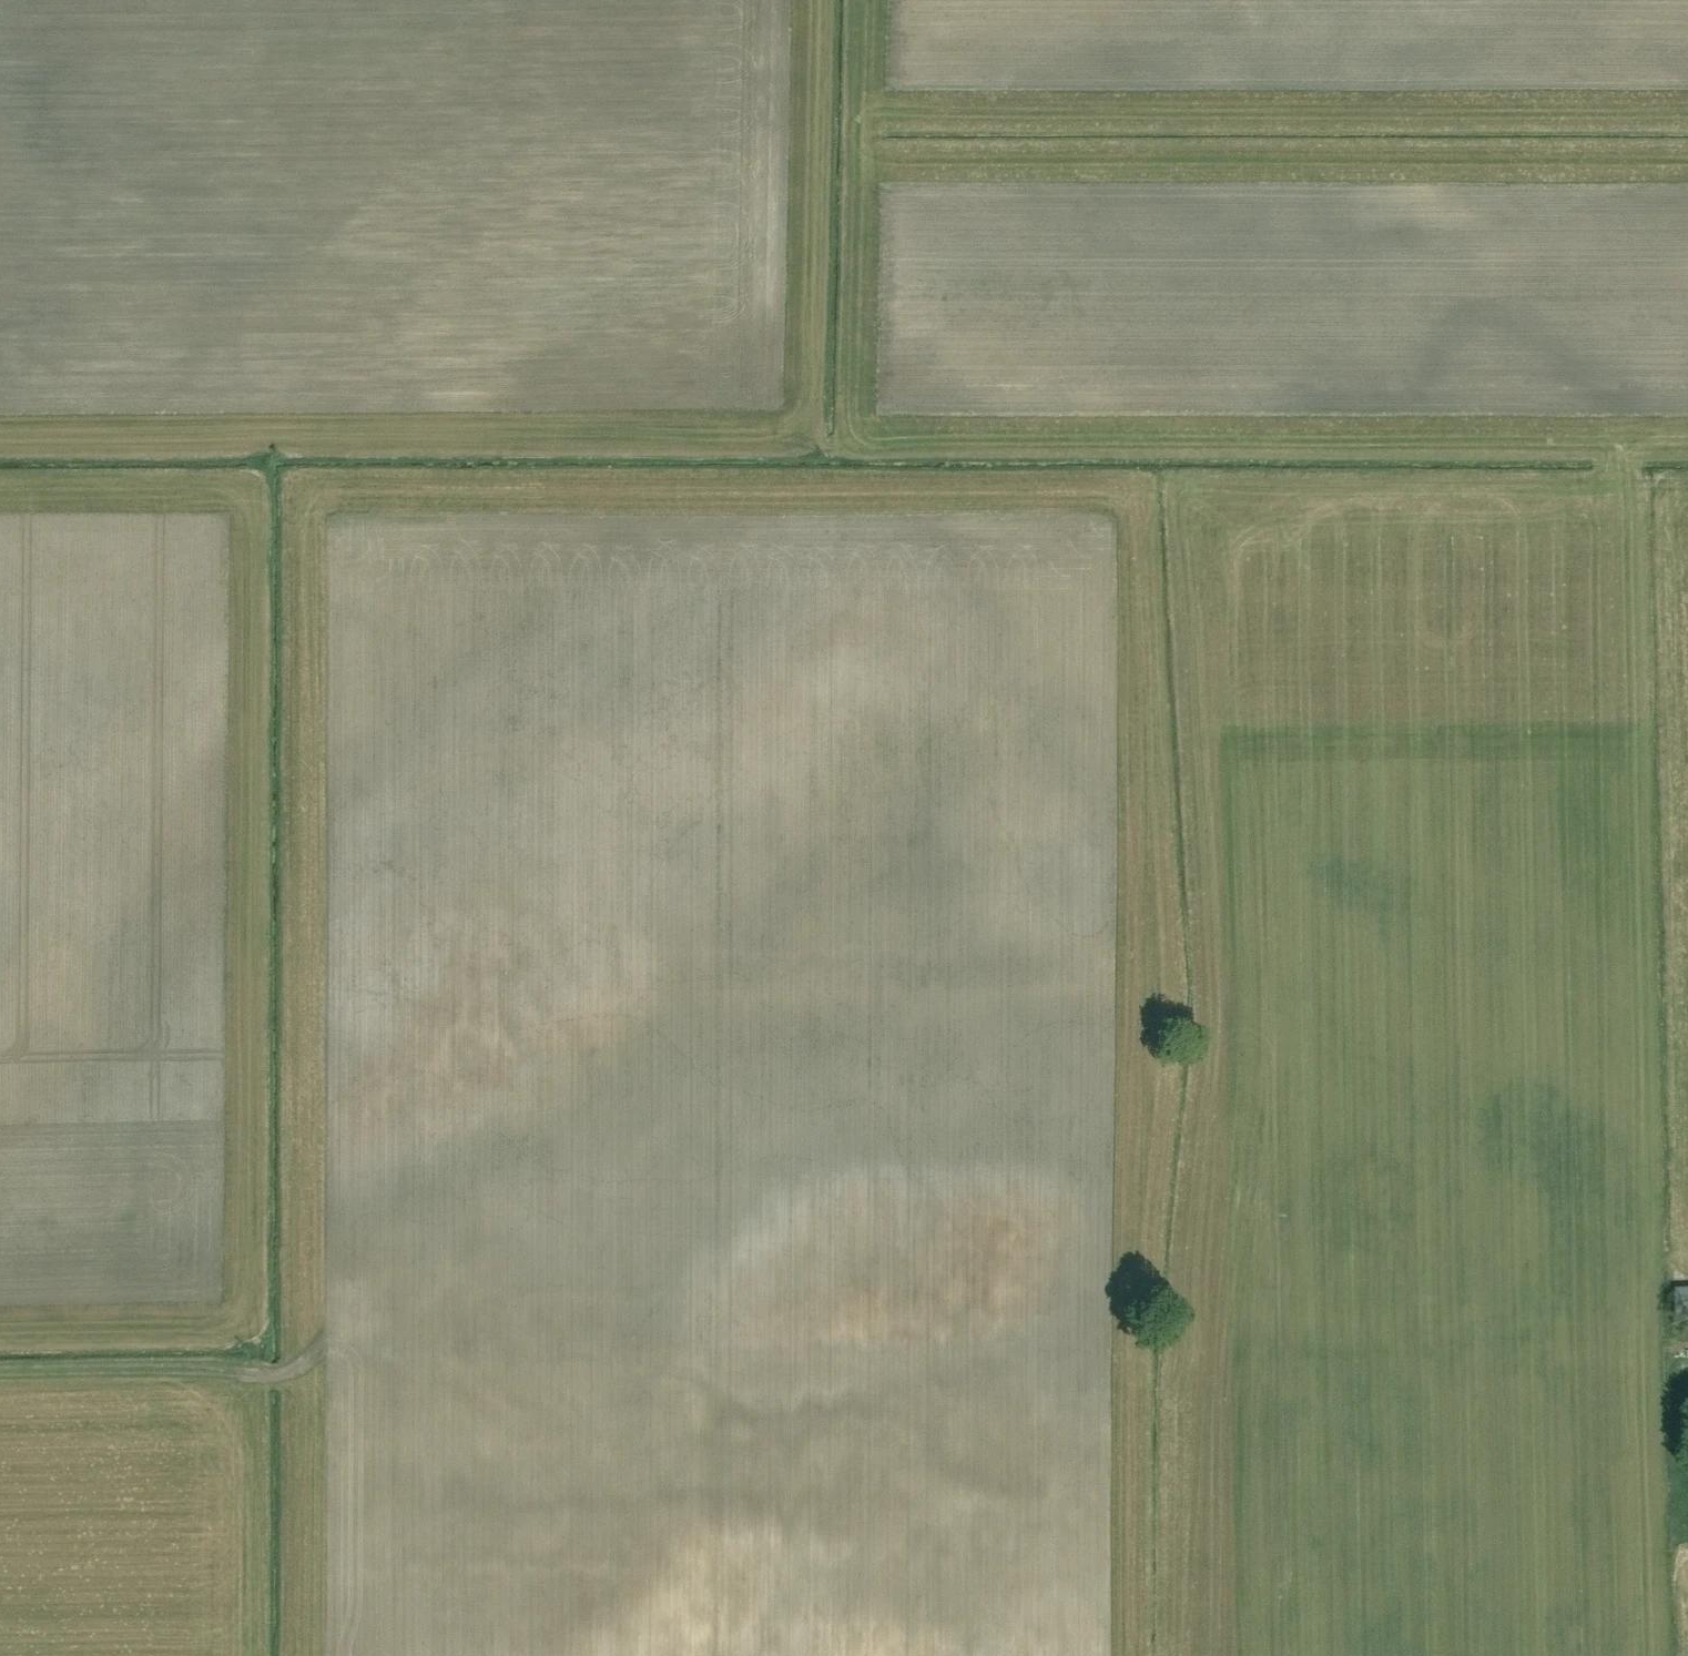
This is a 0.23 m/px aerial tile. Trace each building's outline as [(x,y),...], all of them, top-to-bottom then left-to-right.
[(1687,1325),(1687,1290),(1677,1290),(1679,1325),(1687,1325)]
